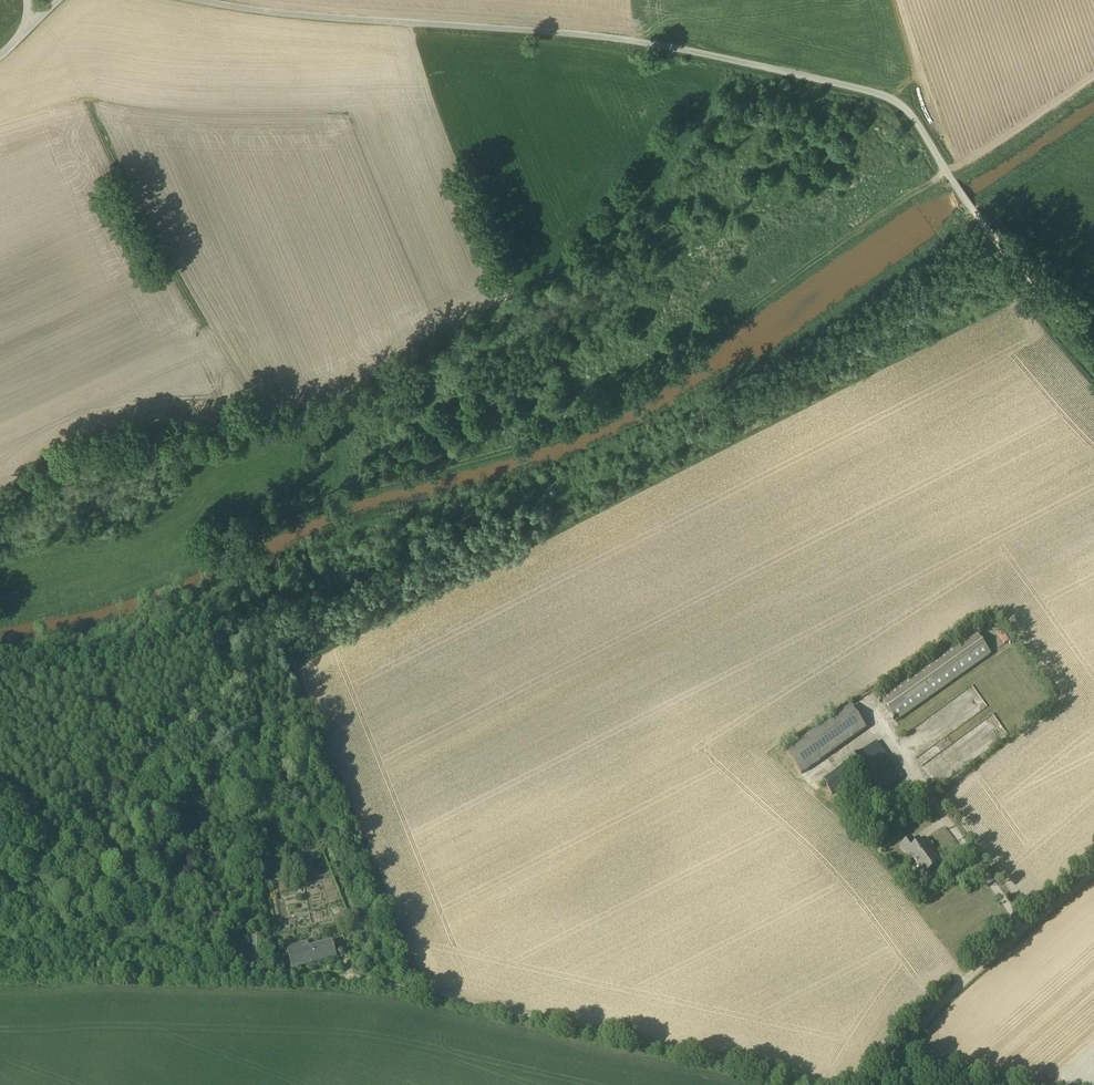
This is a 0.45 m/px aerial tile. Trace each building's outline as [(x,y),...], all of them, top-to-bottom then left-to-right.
[(896,721),(991,655),(974,630),(879,697),(896,721)] [(865,728),(850,706),(785,753),(800,774),(865,728)] [(870,800),(902,777),(874,740),(820,781),(831,795),(854,778),(870,800)] [(821,786),(816,790),(824,801),(829,797),(821,786)] [(916,846),(911,839),(900,847),(911,862),(914,860),(924,874),(940,863),(930,850),(932,848),(926,839),(916,846)] [(234,875),(244,873),(241,856),(231,858),(234,875)] [(280,893),(298,888),(294,875),(277,880),(280,893)] [(261,961),(261,935),(248,935),(248,961),(261,961)] [(337,958),(333,942),(333,939),(309,946),(288,951),(292,970),(337,958)]
